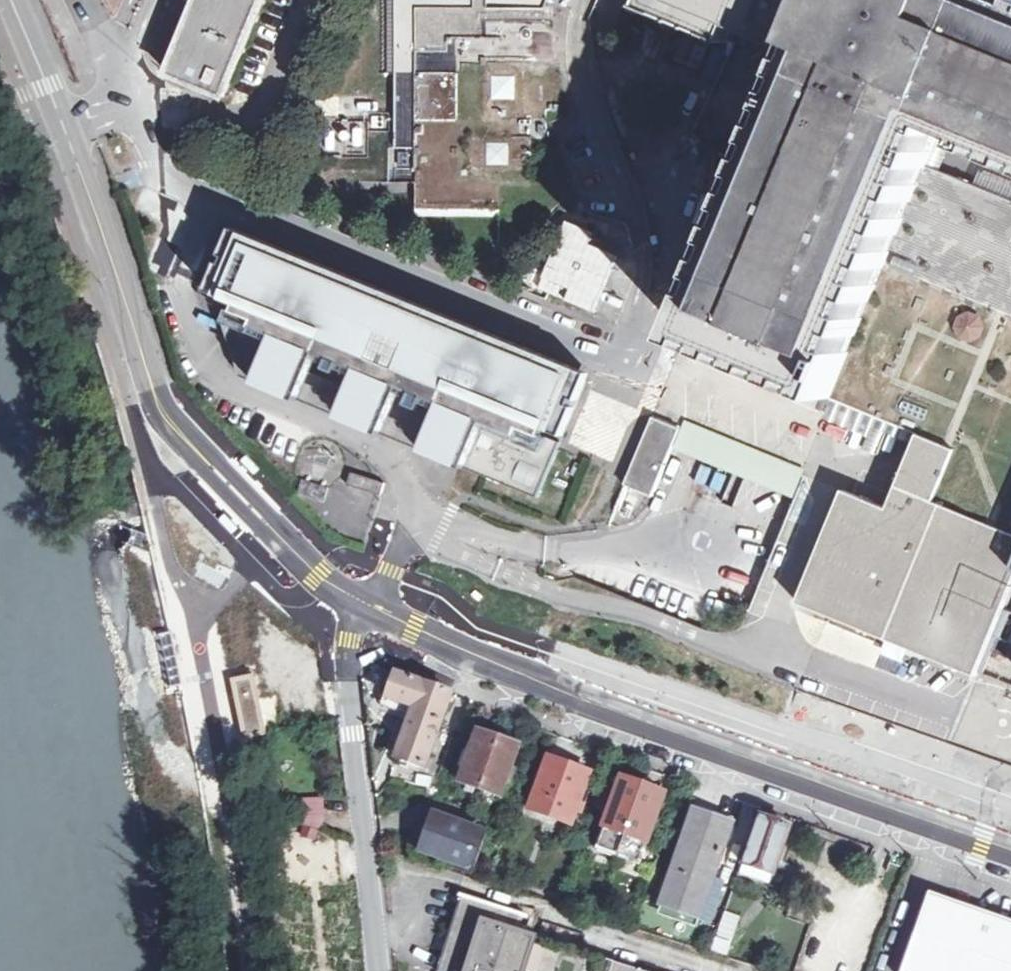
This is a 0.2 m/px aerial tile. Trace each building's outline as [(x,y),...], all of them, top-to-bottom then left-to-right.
[(169,75),(225,98),(228,88),(265,0),(200,0),(169,75)] [(538,0),(390,0),(389,77),(399,77),(399,164),(421,164),(427,139),(475,138),(475,110),(475,39),(516,39),(517,16),(542,16),(551,16),(538,0)] [(551,16),(557,0),(538,0),(551,16)] [(664,15),(746,47),(753,30),(775,39),(817,56),(702,346),(849,404),(902,272),(925,214),(945,163),(957,134),(990,147),(991,143),(1010,151),(1010,0),(669,0),(664,15)] [(524,215),(522,138),(427,139),(421,164),(399,164),(402,218),(524,215)] [(1010,523),(1010,188),(984,178),(964,170),(945,163),(925,214),(902,272),(849,404),(894,422),(918,431),(982,456),(963,505),(995,517),(1010,523)] [(593,221),(565,209),(531,283),(558,296),(593,221)] [(664,247),(610,221),(597,250),(650,276),(664,247)] [(361,276),(237,227),(215,283),(230,289),(227,296),(233,298),(227,313),(245,367),(484,461),(543,484),(564,433),(566,428),(546,420),(548,413),(560,418),(581,363),(378,283),(376,287),(360,280),(361,276)] [(378,283),(361,276),(360,280),(376,287),(378,283)] [(891,431),(894,422),(849,404),(843,423),(887,441),(891,431)] [(674,428),(646,417),(619,485),(647,496),(674,428)] [(793,492),(803,465),(691,426),(681,453),(793,492)] [(918,431),(893,498),(846,480),(803,592),(892,627),(980,662),(1010,589),(1010,523),(995,517),(963,505),(982,456),(918,431)] [(906,436),(891,431),(887,441),(882,453),(897,459),(906,436)] [(362,473),(347,470),(343,485),(373,493),(377,477),(362,473)] [(252,673),(228,679),(241,738),(264,734),(252,673)] [(414,709),(397,759),(424,769),(451,695),(395,674),(387,699),(414,709)] [(466,753),(460,768),(465,770),(460,784),(499,798),(505,784),(511,786),(516,770),(511,768),(518,750),(519,749),(479,733),(471,755),(466,753)] [(571,825),(591,773),(547,758),(530,810),(571,825)] [(639,863),(665,795),(621,779),(598,850),(639,863)] [(448,802),(452,790),(441,787),(437,798),(448,802)] [(321,828),(321,799),(303,801),(303,826),(321,828)] [(699,919),(731,823),(694,811),(660,906),(699,919)] [(435,816),(422,851),(470,868),(486,823),(464,816),(461,826),(435,816)] [(744,865),(774,875),(791,826),(761,817),(744,865)] [(300,836),(314,841),(318,831),(303,826),(300,836)] [(774,875),(744,865),(741,875),(771,884),(774,875)] [(931,893),(903,970),(1010,970),(1010,922),(931,893)] [(537,938),(518,933),(525,918),(528,919),(529,915),(466,897),(448,955),(443,970),(719,970),(723,961),(547,906),(537,938)] [(607,915),(611,904),(596,899),(592,910),(607,915)] [(718,941),(732,946),(742,918),(728,914),(718,941)] [(729,954),(732,946),(718,941),(715,949),(729,954)]
